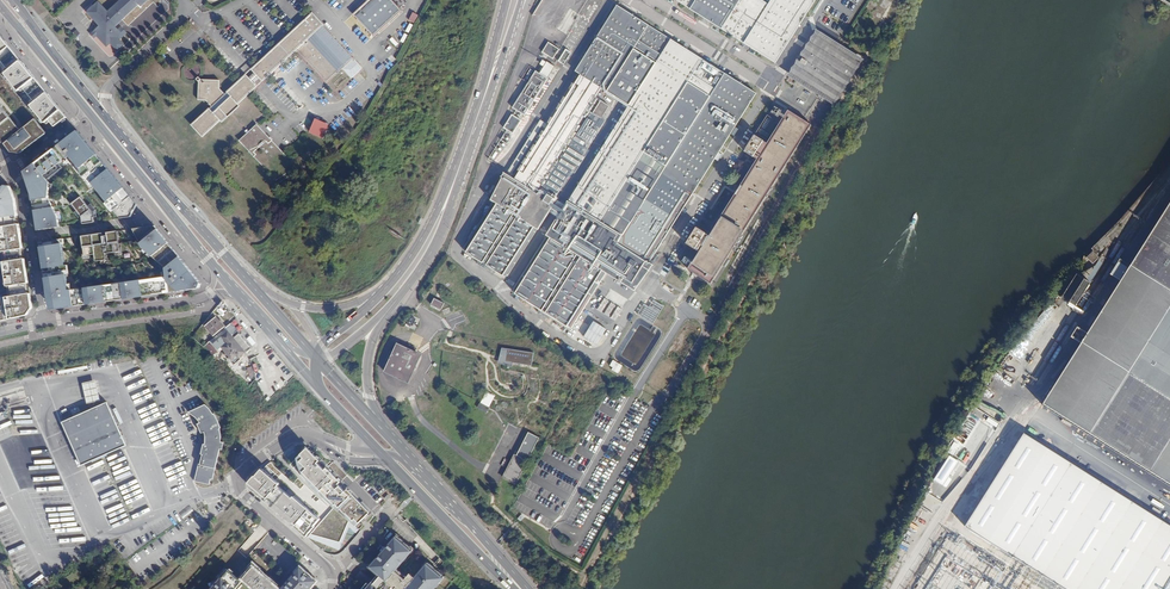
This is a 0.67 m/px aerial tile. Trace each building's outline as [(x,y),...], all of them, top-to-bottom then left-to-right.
[(103,75),(173,16),(171,5),(167,0),(71,0),(53,14),(103,75)] [(352,12),(372,35),(401,10),(392,0),(366,0),(352,12)] [(724,30),(744,0),(676,0),(724,30)] [(764,0),(744,0),(724,30),(779,65),(820,0),(775,0),(772,5),(764,0)] [(583,75),(520,176),(543,190),(606,89),(619,98),(661,31),(620,6),(578,72),(583,75)] [(253,71),(248,76),(246,74),(243,74),(223,92),(218,86),(218,78),(198,77),(197,98),(205,98),(210,105),(190,123),(201,135),(255,86),(256,84),(253,81),(258,77),(261,80),(296,49),(326,81),(345,64),(314,32),(323,23),(312,11),(250,68),(253,71)] [(412,12),(409,21),(415,23),(418,15),(412,12)] [(863,57),(820,29),(790,76),(836,106),(863,57)] [(717,67),(661,31),(619,98),(632,106),(572,201),(615,228),(717,67)] [(68,117),(63,111),(49,94),(37,79),(23,63),(10,48),(0,35),(0,67),(7,76),(4,78),(18,94),(21,92),(33,107),(31,109),(45,126),(48,124),(53,129),(68,117)] [(542,52),(553,59),(559,49),(549,42),(542,52)] [(566,49),(558,61),(564,65),(571,52),(566,49)] [(386,63),(391,69),(396,64),(390,58),(386,63)] [(353,59),(348,63),(352,68),(356,63),(353,59)] [(524,120),(554,65),(546,62),(540,73),(534,70),(514,109),(515,109),(504,128),(506,129),(490,160),(496,163),(521,118),(524,120)] [(358,65),(351,73),(354,76),(362,69),(358,65)] [(521,78),(526,81),(534,70),(530,66),(521,78)] [(760,94),(717,67),(615,228),(626,235),(621,242),(653,262),(760,94)] [(35,121),(21,133),(9,118),(0,107),(0,140),(5,146),(10,153),(19,154),(45,134),(35,121)] [(770,141),(759,134),(747,154),(758,161),(759,158),(763,160),(715,237),(710,234),(711,232),(700,226),(688,244),(699,251),(701,249),(704,251),(693,269),(717,285),(816,125),(793,111),(773,144),(769,142),(770,141)] [(18,129),(22,127),(15,115),(11,117),(18,129)] [(286,155),(256,122),(238,139),(268,171),(286,155)] [(29,200),(33,231),(62,226),(59,209),(50,196),(55,187),(48,178),(74,160),(117,217),(135,214),(134,197),(78,128),(19,171),(29,200)] [(543,190),(520,176),(508,175),(494,201),(501,205),(470,253),(506,277),(510,277),(541,229),(560,200),(543,190)] [(0,191),(0,325),(30,319),(33,314),(17,204),(11,189),(5,188),(0,191)] [(83,225),(93,224),(92,214),(81,200),(72,207),(81,219),(83,225)] [(656,265),(653,262),(621,242),(626,235),(615,228),(572,201),(515,292),(574,329),(610,274),(639,292),(656,265)] [(1043,404),(1169,481),(1169,203),(1043,404)] [(202,284),(156,227),(130,231),(143,253),(168,274),(71,289),(64,240),(39,244),(51,313),(200,291),(202,284)] [(119,231),(81,237),(84,260),(96,258),(97,265),(108,264),(106,256),(122,254),(119,231)] [(1088,258),(1093,264),(1100,258),(1094,252),(1088,258)] [(614,321),(622,310),(605,298),(597,309),(614,321)] [(437,299),(434,305),(443,310),(446,304),(437,299)] [(650,307),(644,304),(638,315),(654,323),(663,305),(653,300),(650,307)] [(216,315),(205,324),(213,334),(224,325),(216,315)] [(594,321),(584,337),(597,345),(607,329),(594,321)] [(213,343),(219,350),(223,346),(230,355),(228,356),(233,364),(240,359),(239,357),(250,348),(239,333),(234,337),(225,327),(221,330),(224,334),(213,343)] [(1080,340),(1083,331),(1078,329),(1075,338),(1080,340)] [(424,355),(400,344),(386,372),(411,384),(424,355)] [(533,355),(502,350),(498,365),(511,367),(513,364),(531,367),(533,355)] [(609,368),(619,373),(623,365),(613,360),(609,368)] [(158,416),(139,365),(128,369),(124,371),(122,367),(121,367),(142,422),(158,416)] [(247,368),(250,378),(255,377),(252,366),(247,368)] [(100,398),(96,381),(83,384),(87,401),(100,398)] [(107,402),(62,423),(81,466),(127,445),(107,402)] [(213,479),(216,466),(220,449),(222,449),(223,442),(220,442),(221,435),(220,428),(221,428),(218,420),(214,413),(213,414),(209,408),(205,404),(189,412),(197,415),(203,421),(200,423),(201,432),(204,431),(205,435),(205,439),(205,444),(203,444),(201,454),(202,454),(200,464),(199,464),(194,481),(209,485),(210,479),(213,479)] [(1024,432),(964,526),(1064,588),(1169,588),(1169,525),(1024,432)] [(542,439),(531,433),(519,457),(530,462),(542,439)] [(166,471),(182,465),(174,442),(166,445),(166,446),(165,447),(166,451),(160,454),(166,471)] [(308,448),(301,455),(304,458),(300,461),(308,469),(303,472),(336,505),(337,504),(346,514),(347,513),(353,520),(355,519),(360,523),(371,512),(348,489),(346,491),(339,484),(341,482),(327,468),(326,470),(319,463),(321,461),(308,448)] [(256,476),(255,475),(248,483),(251,486),(250,487),(308,538),(323,519),(296,495),(293,498),(279,486),(281,483),(263,468),(256,476)] [(128,506),(129,509),(136,507),(138,512),(142,510),(143,511),(149,509),(141,489),(137,490),(138,494),(135,495),(136,498),(129,500),(130,502),(132,502),(133,504),(128,506)] [(323,519),(308,538),(338,549),(344,535),(350,520),(334,507),(323,519)] [(418,552),(395,532),(369,564),(377,571),(392,582),(400,573),(418,552)] [(27,584),(42,576),(24,544),(18,548),(20,552),(12,557),(22,574),(27,571),(30,576),(24,578),(27,584)] [(242,580),(252,588),(308,588),(317,578),(299,563),(280,585),(251,560),(238,575),(227,566),(207,588),(234,588),(242,580)] [(400,573),(392,582),(395,584),(401,588),(431,588),(444,574),(427,560),(415,574),(409,570),(404,576),(400,573)] [(377,571),(362,588),(391,588),(395,584),(392,582),(377,571)]
